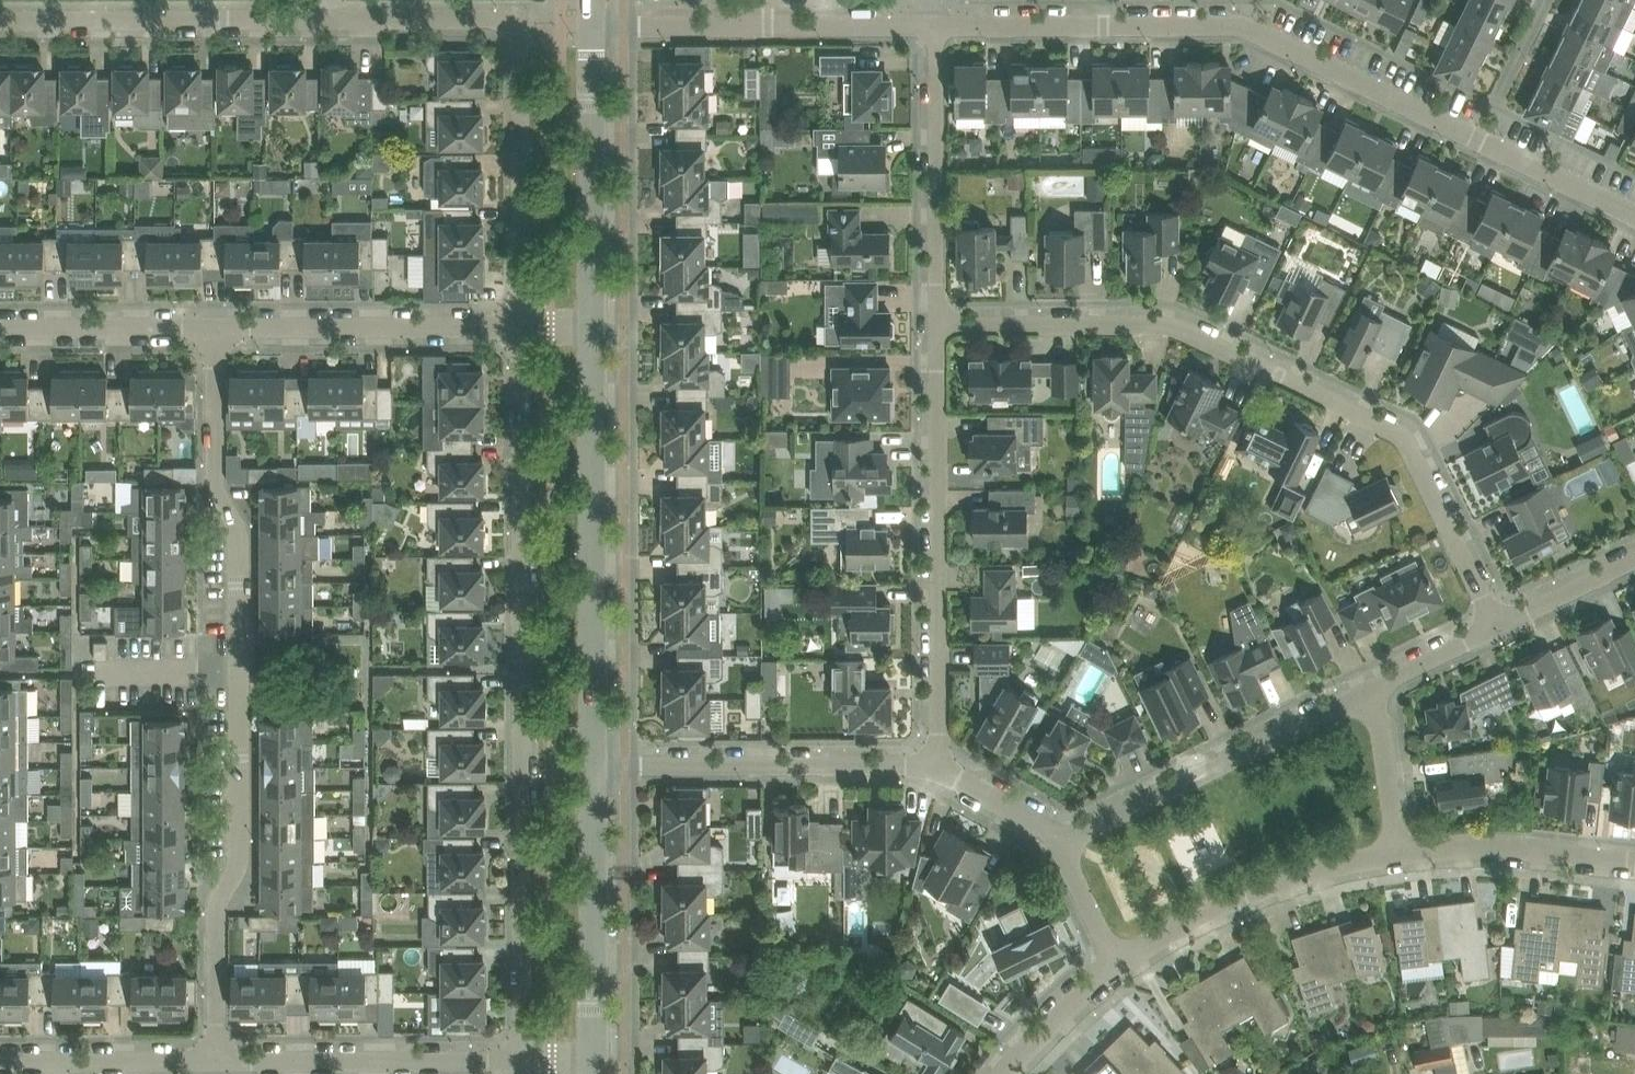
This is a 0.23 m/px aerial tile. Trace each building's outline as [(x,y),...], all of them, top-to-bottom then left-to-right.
[(1351,8),(1355,0),(1340,0),(1341,1),(1340,3),(1351,8)] [(1375,17),(1383,0),(1355,0),(1351,8),(1362,14),(1363,11),(1375,17)] [(1375,17),(1386,22),(1385,25),(1397,30),(1412,0),(1383,0),(1375,17)] [(1418,5),(1429,10),(1434,0),(1421,0),(1418,5)] [(1469,3),(1502,20),(1512,0),(1471,0),(1469,3)] [(1634,5),(1624,0),(1581,0),(1579,4),(1624,26),(1634,5)] [(1469,3),(1459,25),(1492,41),(1502,20),(1469,3)] [(1579,4),(1568,25),(1613,47),(1624,26),(1579,4)] [(1429,10),(1418,5),(1412,18),(1422,23),(1429,10)] [(1449,46),(1459,25),(1445,18),(1434,39),(1449,46)] [(1459,25),(1449,46),(1482,62),(1492,41),(1459,25)] [(1568,25),(1558,46),(1605,69),(1606,70),(1616,49),(1613,47),(1568,25)] [(1408,27),(1402,38),(1413,44),(1419,32),(1408,27)] [(1395,53),(1405,57),(1411,43),(1402,39),(1395,53)] [(664,72),(661,74),(661,91),(704,91),(704,63),(706,63),(713,63),(713,51),(713,45),(677,45),(677,51),(677,61),(664,61),(664,72)] [(1482,62),(1449,46),(1438,68),(1471,84),(1482,62)] [(1558,46),(1548,68),(1592,89),(1595,90),(1605,69),(1558,46)] [(442,91),(483,91),(487,91),(487,69),(483,69),(483,58),(471,58),(471,49),(428,49),(428,69),(436,72),(442,72),(442,91)] [(823,55),(823,71),(846,71),(846,110),(857,110),(857,113),(864,113),(891,113),(891,103),(895,103),(895,89),(891,89),(891,79),(881,79),(881,69),(856,69),(856,55),(823,55)] [(958,96),(958,111),(958,125),(986,124),(986,120),(1001,120),(1001,81),(987,81),(987,70),(988,70),(988,61),(974,61),(974,64),(958,64),(958,80),(951,80),(951,96),(958,96)] [(1164,80),(1164,120),(1179,120),(1179,110),(1205,109),(1204,61),(1188,62),(1188,64),(1184,65),(1184,68),(1177,68),(1177,74),(1164,74),(1164,80)] [(1221,61),(1204,61),(1205,109),(1221,109),(1221,116),(1221,122),(1230,122),(1230,125),(1237,129),(1257,90),(1231,77),(1231,68),(1224,68),(1224,64),(1221,64),(1221,61)] [(1016,110),(1042,110),(1041,65),(1027,65),(1027,62),(1013,62),(1013,72),(1014,72),(1014,81),(1001,81),(1001,120),(1016,120),(1016,110)] [(1067,120),(1082,120),(1082,77),(1069,77),(1068,71),(1070,71),(1070,62),(1056,62),(1056,65),(1041,65),(1042,110),(1067,110),(1067,120)] [(1097,110),(1123,110),(1123,65),(1108,65),(1108,62),(1094,62),(1094,71),(1096,71),(1096,77),(1082,77),(1082,120),(1097,120),(1097,110)] [(1137,64),(1123,65),(1123,110),(1149,110),(1149,120),(1164,120),(1164,80),(1164,74),(1150,74),(1150,71),(1151,71),(1151,62),(1137,62),(1137,64)] [(243,63),(221,64),(221,68),(221,90),(221,108),(240,108),(240,128),(244,134),(263,134),(263,122),(268,122),(268,99),(268,77),(253,77),(254,68),(243,68),(243,63)] [(373,122),(373,108),(373,76),(358,76),(358,67),(348,67),(348,63),(326,63),(326,107),(344,107),(344,113),(348,122),(373,122)] [(273,67),(273,89),(273,108),(320,108),(320,77),(306,77),(306,68),(293,68),(291,64),(278,64),(277,68),(273,67)] [(13,109),(12,68),(10,68),(8,65),(0,65),(0,109),(13,109)] [(12,68),(13,109),(30,108),(30,123),(59,123),(59,77),(44,78),(44,68),(31,68),(29,65),(17,65),(15,68),(12,68)] [(67,68),(64,68),(64,90),(65,109),(83,108),(83,130),(111,130),(111,99),(111,77),(97,77),(97,68),(83,68),(81,65),(69,65),(67,68)] [(120,68),(117,68),(117,90),(117,108),(135,108),(135,114),(135,118),(136,121),(138,125),(142,128),(164,128),(164,123),(164,99),(164,77),(149,77),(149,68),(136,68),(134,65),(122,65),(120,68)] [(172,68),(169,68),(169,90),(169,108),(169,123),(169,127),(207,127),(207,123),(216,123),(216,99),(216,77),(202,77),(201,68),(188,68),(186,65),(174,65),(172,68)] [(746,66),(746,97),(762,97),(762,66),(746,66)] [(1548,68),(1537,89),(1586,113),(1592,100),(1588,98),(1592,89),(1548,68)] [(373,108),(389,108),(389,77),(373,76),(373,108)] [(1274,146),(1279,137),(1300,94),(1285,87),(1284,90),(1281,88),(1279,91),(1273,88),(1267,99),(1257,94),(1259,91),(1257,90),(1237,129),(1274,146)] [(1537,89),(1527,111),(1558,126),(1556,130),(1573,139),(1586,113),(1537,89)] [(678,121),(678,134),(708,134),(708,91),(704,91),(661,91),(661,108),(664,110),(668,110),(668,121),(678,121)] [(762,92),(762,127),(775,127),(777,127),(777,92),(762,92)] [(1310,164),(1311,164),(1328,129),(1316,123),(1321,111),(1315,108),(1316,105),(1313,104),(1314,101),(1300,94),(1279,137),(1302,148),(1297,158),(1299,158),(1310,164)] [(473,98),(451,98),(428,99),(428,123),(436,127),(442,127),(443,145),(483,145),(483,142),(486,140),(486,128),(483,126),(483,113),(474,113),(473,98)] [(1621,120),(1632,126),(1634,120),(1634,110),(1628,107),(1621,120)] [(385,122),(389,118),(389,108),(373,108),(373,122),(385,122)] [(1205,109),(1179,110),(1179,120),(1179,127),(1204,127),(1205,116),(1205,109)] [(1042,126),(1042,110),(1016,110),(1016,120),(1016,127),(1042,126)] [(1042,110),(1042,126),(1067,127),(1067,120),(1067,110),(1042,110)] [(864,127),(864,113),(857,113),(846,113),(846,127),(849,127),(864,127)] [(1328,129),(1311,164),(1324,171),(1322,176),(1345,187),(1352,172),(1372,132),(1359,126),(1360,123),(1347,117),(1343,125),(1345,126),(1340,135),(1328,129)] [(718,120),(718,134),(733,134),(733,120),(718,120)] [(762,127),(762,148),(775,148),(775,127),(762,127)] [(775,127),(775,148),(796,148),(796,127),(777,127),(775,127)] [(830,127),(815,127),(815,143),(819,143),(819,156),(842,156),(842,172),(834,172),(834,192),(853,192),(853,184),(874,184),(874,188),(891,188),(891,171),(886,171),(886,151),(886,144),(880,144),(868,144),(868,136),(868,128),(868,127),(864,127),(849,127),(846,127),(830,127)] [(1371,193),(1384,200),(1401,164),(1389,158),(1393,150),(1395,150),(1399,142),(1386,136),(1385,138),(1372,132),(1352,172),(1375,184),(1371,193)] [(661,160),(661,178),(708,178),(708,177),(704,177),(704,149),(708,149),(708,134),(678,134),(678,147),(664,147),(665,158),(661,160)] [(747,135),(747,142),(753,147),(760,148),(760,135),(747,135)] [(1297,158),(1302,148),(1279,137),(1274,146),(1271,152),(1295,163),(1297,158)] [(1605,154),(1615,159),(1622,145),(1612,140),(1605,154)] [(1084,165),(1109,165),(1109,148),(1084,148),(1084,165)] [(1121,148),(1109,148),(1109,165),(1121,165),(1121,148)] [(1154,152),(1149,158),(1149,165),(1162,165),(1162,152),(1154,152)] [(432,195),(443,195),(443,200),(483,200),(483,196),(486,194),(486,182),(483,180),(483,167),(474,167),(473,153),(432,153),(426,157),(426,192),(432,195)] [(1404,198),(1425,208),(1445,168),(1432,161),(1433,159),(1421,153),(1417,161),(1418,162),(1414,170),(1401,164),(1384,200),(1398,206),(1402,197),(1404,198)] [(148,156),(142,162),(142,177),(164,177),(164,156),(148,156)] [(842,156),(819,156),(819,172),(834,172),(842,172),(842,156)] [(1076,157),(1071,161),(1071,166),(1081,166),(1081,157),(1076,157)] [(1299,158),(1295,166),(1306,172),(1310,164),(1299,158)] [(13,178),(13,162),(0,162),(0,178),(13,178)] [(372,162),(357,162),(357,177),(372,177),(372,162)] [(267,163),(254,163),(254,178),(267,178),(267,163)] [(61,165),(61,178),(72,178),(78,178),(78,165),(61,165)] [(319,165),(306,165),(306,176),(319,176),(319,165)] [(1445,168),(1425,208),(1449,219),(1444,229),(1447,230),(1458,235),(1475,200),(1476,196),(1464,191),(1467,185),(1468,186),(1472,178),(1459,171),(1458,174),(1445,168)] [(1026,171),(1009,172),(1009,188),(1026,188),(1026,171)] [(1375,184),(1352,172),(1345,187),(1343,191),(1380,208),(1384,200),(1371,193),(1375,184)] [(1108,173),(1089,173),(1089,185),(1108,185),(1108,173)] [(345,177),(334,177),(334,189),(345,189),(345,177)] [(678,208),(678,221),(709,221),(723,221),(723,199),(729,196),(729,177),(708,177),(708,178),(661,178),(661,195),(665,197),(669,197),(669,208),(678,208)] [(59,178),(59,194),(72,194),(72,178),(61,178),(59,178)] [(122,182),(121,195),(137,195),(137,182),(137,178),(122,178),(122,182)] [(138,179),(138,196),(153,196),(153,179),(138,179)] [(274,179),(261,179),(261,192),(274,192),(274,179)] [(20,180),(20,191),(30,191),(30,180),(20,180)] [(232,180),(217,180),(218,195),(226,195),(232,189),(232,180)] [(179,186),(178,198),(191,198),(192,186),(179,186)] [(1475,200),(1458,235),(1471,242),(1494,253),(1499,244),(1518,203),(1505,197),(1507,194),(1494,188),(1490,196),(1491,197),(1489,202),(1476,196),(1475,200)] [(389,196),(374,197),(374,207),(389,207),(389,196)] [(1299,198),(1295,205),(1306,211),(1310,203),(1299,198)] [(1425,208),(1404,198),(1397,211),(1419,222),(1425,208)] [(745,203),(745,222),(761,222),(761,203),(745,203)] [(1518,203),(1499,244),(1522,255),(1517,264),(1531,271),(1548,235),(1550,232),(1537,226),(1540,221),(1541,221),(1545,213),(1533,207),(1531,210),(1518,203)] [(802,204),(764,204),(764,221),(803,221),(802,204)] [(1282,204),(1276,216),(1297,225),(1302,214),(1282,204)] [(428,207),(425,207),(425,253),(443,253),(483,253),(483,251),(486,249),(486,237),(483,235),(483,222),(474,222),(474,207),(439,207),(428,207)] [(854,263),(854,266),(869,265),(869,263),(891,263),(891,240),(892,239),(893,238),(893,237),(894,236),(894,235),(894,233),(893,232),(893,231),(892,230),(891,230),(889,229),(887,229),(886,229),(884,229),(883,230),(882,231),(862,231),(862,227),(861,227),(861,208),(830,208),(830,235),(833,235),(833,247),(833,263),(854,263)] [(1048,233),(1048,255),(1048,277),(1085,276),(1085,248),(1109,248),(1109,208),(1076,209),(1076,233),(1048,233)] [(1319,208),(1314,218),(1328,225),(1333,215),(1319,208)] [(1425,208),(1419,222),(1445,234),(1447,230),(1444,229),(1449,219),(1425,208)] [(1128,277),(1136,277),(1138,278),(1141,279),(1143,280),(1146,280),(1148,280),(1151,279),(1153,278),(1155,277),(1164,277),(1164,250),(1181,250),(1181,212),(1148,212),(1148,228),(1124,228),(1124,258),(1127,258),(1128,277)] [(963,226),(960,227),(961,273),(971,273),(971,279),(975,279),(975,277),(995,277),(996,246),(1014,246),(1014,258),(1030,258),(1030,214),(1013,214),(1013,234),(995,234),(995,226),(981,226),(979,220),(965,220),(963,226)] [(275,240),(255,240),(255,285),(275,285),(275,278),(282,278),(282,268),(295,268),(295,236),(295,219),(281,219),(275,224),(275,240)] [(349,240),(334,240),(334,285),(354,284),(354,278),(361,278),(361,268),(373,268),(373,236),(373,220),(349,220),(349,240)] [(661,247),(661,264),(705,264),(705,235),(709,235),(709,221),(678,221),(678,234),(665,234),(665,245),(661,247)] [(215,223),(215,236),(216,268),(228,268),(228,278),(236,278),(236,285),(255,285),(255,240),(233,240),(233,223),(215,223)] [(1371,229),(1366,241),(1378,247),(1384,235),(1371,229)] [(1549,268),(1572,279),(1593,236),(1578,229),(1577,232),(1574,230),(1572,233),(1566,230),(1560,241),(1548,235),(1531,271),(1544,277),(1549,268)] [(745,233),(745,257),(750,252),(760,252),(760,233),(745,233)] [(1218,240),(1215,246),(1205,266),(1212,269),(1211,271),(1213,272),(1206,287),(1213,290),(1212,291),(1219,297),(1227,299),(1228,297),(1235,301),(1242,286),(1244,287),(1247,282),(1261,289),(1281,249),(1248,233),(1240,250),(1218,240)] [(123,240),(97,240),(97,285),(117,285),(117,278),(124,278),(125,268),(137,268),(137,236),(123,236),(123,240)] [(150,236),(137,236),(137,268),(149,268),(149,278),(157,278),(157,285),(176,285),(176,240),(150,240),(150,236)] [(202,240),(176,240),(176,285),(196,285),(196,278),(203,278),(203,268),(216,268),(215,236),(202,236),(202,240)] [(308,236),(295,236),(295,268),(307,268),(307,278),(314,278),(314,285),(334,285),(334,240),(308,240),(308,236)] [(389,236),(373,236),(373,268),(389,268),(389,236)] [(1591,300),(1604,306),(1622,270),(1618,268),(1617,272),(1608,268),(1615,253),(1608,250),(1610,247),(1606,246),(1608,243),(1593,236),(1572,279),(1595,290),(1591,300)] [(44,241),(18,241),(19,285),(38,285),(38,279),(46,279),(46,269),(58,269),(58,237),(44,237),(44,241)] [(71,237),(58,237),(58,269),(70,268),(70,279),(78,278),(78,285),(97,285),(97,240),(71,241),(71,237)] [(19,285),(18,241),(0,241),(0,285),(19,285)] [(819,263),(833,263),(833,247),(819,247),(819,263)] [(750,252),(745,257),(745,265),(760,265),(760,252),(750,252)] [(443,253),(425,253),(425,300),(431,300),(471,300),(471,294),(471,285),(483,285),(483,272),(486,270),(486,258),(483,256),(483,253),(443,253)] [(1427,258),(1421,271),(1438,278),(1444,265),(1427,258)] [(678,295),(678,308),(724,308),(744,307),(744,295),(732,290),(724,289),(724,286),(715,282),(709,282),(709,264),(705,264),(661,264),(662,282),(665,284),(669,284),(669,295),(678,295)] [(760,267),(750,267),(750,273),(754,278),(760,278),(760,267)] [(1634,318),(1634,276),(1622,270),(1604,306),(1606,307),(1616,302),(1620,311),(1629,306),(1634,318)] [(1428,274),(1417,287),(1431,299),(1441,285),(1428,274)] [(1285,276),(1275,297),(1288,303),(1279,322),(1309,336),(1323,307),(1335,312),(1345,293),(1347,289),(1324,277),(1318,289),(1300,280),(1298,283),(1285,276)] [(762,278),(762,291),(789,291),(789,278),(762,278)] [(1465,282),(1462,288),(1473,294),(1479,282),(1472,279),(1465,282)] [(827,342),(869,342),(891,342),(891,336),(895,333),(895,321),(891,318),(891,312),(877,312),(877,282),(848,282),(848,312),(844,312),(844,324),(826,324),(827,342)] [(1498,305),(1505,292),(1483,282),(1477,295),(1498,305)] [(1443,286),(1441,298),(1457,301),(1459,290),(1443,286)] [(1505,292),(1498,305),(1509,310),(1516,297),(1505,292)] [(662,334),(662,351),(709,351),(709,350),(705,350),(705,333),(715,333),(724,329),(724,308),(678,308),(678,321),(665,321),(665,332),(662,334)] [(1348,331),(1338,351),(1342,353),(1340,356),(1357,365),(1359,361),(1363,363),(1371,347),(1371,348),(1372,346),(1396,358),(1406,338),(1413,324),(1383,310),(1379,318),(1359,308),(1348,331)] [(1515,317),(1505,337),(1521,345),(1531,324),(1515,317)] [(1622,328),(1634,355),(1634,322),(1622,328)] [(1561,339),(1531,324),(1521,345),(1510,366),(1525,373),(1561,339)] [(1417,365),(1407,384),(1417,389),(1419,397),(1431,403),(1438,399),(1448,404),(1458,382),(1497,400),(1500,398),(1507,391),(1525,373),(1510,366),(1434,329),(1417,365)] [(1559,346),(1552,349),(1558,360),(1565,357),(1559,346)] [(678,382),(678,394),(709,394),(726,394),(726,373),(719,368),(709,368),(709,351),(662,351),(662,368),(665,370),(669,370),(669,382),(678,382)] [(447,354),(425,353),(425,371),(443,371),(443,401),(483,401),(483,399),(487,397),(487,385),(483,383),(483,370),(472,370),(472,360),(447,360),(447,354)] [(791,394),(791,354),(763,354),(763,394),(791,394)] [(1121,409),(1122,409),(1122,406),(1128,406),(1128,466),(1146,466),(1151,442),(1157,408),(1146,406),(1147,401),(1147,399),(1159,399),(1159,372),(1129,372),(1129,357),(1121,357),(1121,354),(1105,354),(1105,357),(1097,357),(1097,372),(1092,372),(1092,394),(1092,398),(1097,398),(1097,406),(1105,406),(1105,409),(1106,409),(1106,410),(1106,411),(1106,412),(1107,413),(1107,414),(1108,414),(1109,415),(1110,416),(1111,416),(1112,417),(1113,417),(1114,417),(1115,417),(1116,416),(1117,416),(1118,415),(1119,414),(1120,413),(1121,412),(1121,411),(1121,410),(1121,409)] [(1080,392),(1080,383),(1080,361),(1053,361),(1053,362),(1032,362),(1032,357),(1013,357),(1012,357),(990,357),(990,358),(972,358),(972,369),(968,372),(968,385),(972,387),(972,399),(995,398),(995,403),(1009,403),(1009,398),(1032,398),(1032,374),(1053,374),(1053,392),(1080,392)] [(834,366),(834,393),(834,417),(845,417),(864,417),(864,419),(870,419),(870,417),(874,417),(874,420),(887,420),(887,417),(891,417),(891,412),(894,412),(894,400),(891,400),(891,397),(896,397),(896,382),(891,382),(891,366),(869,366),(834,366)] [(1225,385),(1212,379),(1190,368),(1189,369),(1191,370),(1185,382),(1181,390),(1175,402),(1169,415),(1168,414),(1167,416),(1203,433),(1205,429),(1229,441),(1244,412),(1218,399),(1225,385)] [(135,414),(161,414),(160,369),(141,369),(141,376),(133,376),(133,386),(121,386),(121,418),(135,418),(135,414)] [(160,369),(161,414),(178,413),(178,422),(185,430),(197,430),(197,386),(187,386),(187,376),(180,376),(180,369),(160,369)] [(233,414),(259,414),(260,369),(240,369),(240,376),(232,376),(233,414)] [(260,369),(259,414),(285,414),(285,418),(299,418),(299,386),(287,386),(287,376),(279,376),(279,369),(260,369)] [(311,386),(299,386),(299,418),(299,435),(318,435),(318,414),(338,413),(339,369),(319,369),(319,376),(311,376),(311,386)] [(358,369),(339,369),(338,413),(364,413),(364,417),(378,417),(378,386),(366,386),(366,375),(358,375),(358,369)] [(28,418),(42,418),(42,386),(30,386),(30,376),(22,376),(22,370),(2,370),(3,414),(28,414),(28,418)] [(56,414),(82,414),(81,370),(62,370),(62,376),(54,376),(54,386),(42,386),(42,418),(56,418),(56,414)] [(107,418),(121,418),(121,386),(108,386),(109,376),(101,376),(101,370),(81,370),(82,414),(107,414),(107,418)] [(1173,377),(1168,399),(1175,402),(1181,390),(1185,382),(1173,377)] [(394,386),(378,386),(378,417),(394,417),(394,386)] [(1507,391),(1500,398),(1505,404),(1513,398),(1507,391)] [(662,420),(662,438),(705,438),(705,409),(709,409),(709,394),(678,394),(678,407),(665,407),(665,418),(662,420)] [(732,396),(716,396),(716,407),(732,407),(732,396)] [(443,401),(443,447),(474,447),(474,433),(483,433),(483,420),(487,418),(487,406),(483,404),(483,401),(443,401)] [(1494,439),(1467,453),(1479,477),(1476,479),(1482,491),(1485,490),(1486,492),(1502,484),(1504,486),(1523,477),(1530,473),(1537,488),(1546,484),(1555,479),(1532,433),(1533,432),(1533,430),(1533,429),(1533,427),(1533,426),(1533,424),(1532,423),(1532,421),(1531,420),(1531,419),(1530,417),(1529,416),(1528,415),(1526,414),(1525,413),(1524,413),(1522,412),(1521,411),(1520,411),(1518,411),(1517,411),(1515,411),(1513,411),(1512,411),(1510,411),(1509,412),(1508,412),(1486,423),(1494,439)] [(972,451),(972,461),(976,463),(976,469),(998,469),(1018,469),(1018,443),(1033,443),(1044,443),(1044,414),(1033,414),(989,414),(989,432),(976,432),(972,432),(972,451)] [(1254,417),(1244,437),(1240,446),(1275,463),(1272,470),(1296,482),(1320,432),(1315,429),(1313,425),(1305,421),(1301,422),(1296,420),(1289,435),(1254,417)] [(1614,426),(1605,431),(1611,442),(1620,437),(1614,426)] [(764,444),(792,444),(792,429),(764,429),(764,444)] [(705,438),(662,438),(662,455),(665,457),(669,457),(669,468),(678,468),(678,481),(709,481),(722,481),(723,481),(723,468),(723,438),(705,438)] [(812,467),(812,494),(839,494),(842,494),(864,494),(864,489),(891,489),(891,485),(894,483),(894,474),(891,471),(891,468),(886,468),(886,452),(871,452),(871,439),(849,439),(839,439),(839,450),(839,467),(812,467)] [(474,447),(443,447),(429,447),(429,470),(437,474),(443,474),(443,493),(483,493),(483,489),(487,487),(487,475),(483,473),(483,460),(474,460),(474,447)] [(37,462),(26,462),(26,479),(37,479),(37,462)] [(321,462),(300,463),(300,477),(321,477),(321,462)] [(358,463),(358,477),(372,477),(372,463),(358,463)] [(250,466),(242,466),(242,480),(250,480),(255,480),(280,480),(279,466),(250,466)] [(1329,466),(1319,485),(1306,510),(1333,524),(1357,513),(1363,526),(1403,507),(1400,500),(1402,495),(1397,483),(1391,482),(1388,475),(1360,489),(1359,488),(1358,486),(1357,485),(1355,483),(1330,471),(1332,467),(1329,466)] [(175,467),(146,467),(146,481),(175,481),(175,467)] [(297,467),(281,467),(281,478),(297,478),(297,467)] [(117,469),(107,469),(107,480),(117,480),(117,469)] [(1079,477),(1069,477),(1069,488),(1079,488),(1079,477)] [(374,480),(374,499),(386,499),(386,480),(374,480)] [(74,481),(74,510),(85,510),(85,481),(74,481)] [(662,507),(662,524),(710,524),(710,523),(706,523),(706,507),(716,507),(722,503),(722,481),(709,481),(678,481),(678,494),(665,494),(665,505),(662,507)] [(1272,508),(1295,519),(1307,493),(1284,482),(1272,508)] [(1518,558),(1520,562),(1559,543),(1550,525),(1563,519),(1546,484),(1537,488),(1507,503),(1520,529),(1507,535),(1509,540),(1507,546),(1512,555),(1518,558)] [(123,510),(147,510),(184,510),(184,485),(133,486),(134,498),(123,502),(123,510)] [(264,485),(264,510),(312,510),(312,485),(264,485)] [(29,525),(29,498),(28,487),(0,488),(0,525),(29,525)] [(1037,488),(1018,489),(996,489),(996,504),(993,507),(976,507),(976,517),(972,519),(972,530),(976,532),(976,542),(1003,542),(1006,546),(1016,545),(1019,542),(1028,542),(1028,511),(1037,511),(1037,488)] [(1082,493),(1067,493),(1067,514),(1082,514),(1082,493)] [(361,496),(362,509),(373,509),(373,501),(373,496),(361,496)] [(474,500),(452,500),(429,500),(429,525),(437,529),(443,529),(443,547),(484,547),(484,544),(487,542),(487,530),(484,528),(484,515),(474,515),(474,500)] [(373,509),(373,522),(378,522),(382,524),(386,514),(397,519),(402,508),(387,501),(373,501),(373,509)] [(844,556),(844,572),(863,572),(863,567),(873,567),(873,565),(892,565),(892,536),(889,535),(889,527),(876,527),(876,524),(871,524),(871,505),(812,506),(813,541),(848,541),(848,556),(844,556)] [(778,508),(765,508),(765,523),(778,523),(778,508)] [(62,509),(62,525),(73,525),(73,509),(62,509)] [(373,509),(362,509),(361,523),(373,523),(373,522),(373,509)] [(85,510),(74,510),(74,523),(85,524),(85,510)] [(184,510),(147,510),(147,532),(184,532),(184,510)] [(312,510),(264,510),(264,533),(311,533),(311,532),(314,532),(315,532),(316,532),(316,520),(326,520),(326,510),(312,510)] [(1294,522),(1281,527),(1287,540),(1300,535),(1294,522)] [(679,555),(679,568),(724,568),(724,546),(716,542),(710,542),(710,524),(662,524),(662,542),(665,544),(669,544),(669,555),(679,555)] [(25,551),(25,539),(33,539),(33,525),(29,525),(0,525),(0,551),(25,551)] [(73,525),(62,525),(62,540),(73,540),(73,525)] [(147,532),(134,532),(134,534),(134,550),(142,550),(142,557),(184,557),(184,534),(184,532),(147,532)] [(311,533),(264,533),(264,557),(311,557),(314,557),(321,557),(321,532),(316,532),(315,532),(314,532),(311,532),(311,533)] [(354,543),(354,557),(366,557),(366,543),(354,543)] [(92,544),(81,544),(81,558),(92,558),(92,544)] [(1115,549),(1109,569),(1124,573),(1129,553),(1115,549)] [(15,577),(33,577),(33,565),(25,565),(25,551),(0,551),(0,577),(15,577)] [(474,555),(453,555),(429,555),(429,580),(437,583),(443,583),(444,602),(484,602),(484,599),(487,597),(487,584),(484,582),(484,569),(474,569),(474,555)] [(134,581),(147,581),(184,581),(184,557),(134,557),(134,581)] [(311,557),(264,557),(264,581),(301,581),(311,581),(314,581),(314,557),(311,557)] [(366,557),(354,557),(355,571),(366,570),(366,557)] [(92,558),(81,558),(81,571),(92,571),(92,558)] [(62,561),(62,577),(73,577),(73,561),(62,561)] [(1024,564),(1024,573),(1040,573),(1040,564),(1024,564)] [(1338,609),(1344,619),(1353,639),(1375,628),(1370,619),(1386,611),(1393,624),(1442,600),(1438,592),(1438,588),(1434,579),(1432,580),(1425,566),(1421,568),(1418,564),(1406,570),(1408,574),(1377,590),(1375,585),(1357,594),(1359,598),(1338,609)] [(662,594),(662,611),(706,611),(706,593),(716,593),(724,589),(724,568),(679,568),(679,581),(665,581),(666,592),(662,594)] [(1015,570),(1009,570),(987,570),(988,596),(972,596),(972,627),(1019,627),(1019,596),(1015,596),(1015,570)] [(15,604),(15,577),(0,577),(0,604),(15,604)] [(73,577),(62,577),(62,593),(73,593),(73,577)] [(1173,578),(1161,584),(1167,596),(1175,593),(1177,587),(1173,578)] [(1340,579),(1329,585),(1334,595),(1340,592),(1343,585),(1340,579)] [(147,581),(147,605),(184,605),(184,581),(147,581)] [(301,581),(264,581),(264,604),(311,604),(314,604),(314,581),(311,581),(301,581)] [(1147,581),(1144,594),(1152,596),(1157,594),(1159,585),(1147,581)] [(849,634),(849,648),(868,648),(868,642),(873,642),(873,640),(892,640),(892,631),(895,631),(895,612),(892,612),(892,603),(878,603),(878,582),(833,583),(834,616),(852,616),(852,634),(849,634)] [(766,586),(766,601),(781,601),(794,601),(795,586),(766,586)] [(92,591),(82,591),(82,605),(93,605),(92,591)] [(355,591),(355,604),(366,604),(366,591),(355,591)] [(1285,626),(1273,627),(1286,655),(1297,650),(1305,667),(1334,653),(1321,627),(1337,619),(1327,600),(1323,591),(1302,602),(1301,600),(1289,605),(1297,621),(1285,626)] [(1240,648),(1211,662),(1212,664),(1222,684),(1226,682),(1235,701),(1263,688),(1256,675),(1282,662),(1272,642),(1269,636),(1251,599),(1231,609),(1237,641),(1240,648)] [(781,601),(766,601),(766,620),(781,620),(781,601)] [(15,630),(33,630),(33,617),(25,617),(25,604),(15,604),(0,604),(0,630),(15,630)] [(311,604),(264,604),(264,629),(282,629),(282,633),(298,633),(297,629),(300,629),(311,629),(314,629),(314,604),(311,604)] [(366,604),(355,604),(355,618),(366,618),(366,604)] [(93,605),(82,605),(82,618),(93,618),(93,605)] [(117,615),(117,633),(130,633),(164,633),(164,629),(184,629),(184,627),(188,627),(188,617),(184,617),(184,605),(148,605),(130,605),(130,615),(117,615)] [(444,638),(444,656),(484,656),(484,653),(487,651),(487,639),(484,637),(484,624),(475,624),(474,609),(429,610),(429,634),(437,638),(444,638)] [(706,611),(662,611),(662,628),(666,630),(670,630),(670,641),(679,641),(679,654),(724,654),(724,640),(721,640),(721,611),(710,611),(706,611)] [(62,614),(62,630),(74,630),(74,614),(62,614)] [(391,615),(375,615),(375,628),(391,628),(391,615)] [(1579,633),(1589,653),(1586,657),(1592,669),(1597,670),(1599,675),(1627,662),(1634,679),(1634,633),(1632,627),(1620,633),(1612,617),(1604,621),(1599,618),(1587,624),(1587,629),(1579,633)] [(0,630),(0,666),(12,666),(12,667),(39,667),(39,655),(15,655),(15,635),(15,630),(0,630)] [(74,630),(62,630),(62,646),(74,646),(74,630)] [(1089,638),(1081,652),(1090,657),(1098,643),(1089,638)] [(108,659),(108,641),(95,641),(95,659),(108,659)] [(999,643),(977,643),(977,671),(983,671),(983,698),(992,704),(988,712),(990,713),(980,730),(990,735),(988,739),(1001,746),(1002,743),(1012,748),(1023,729),(1039,703),(1036,701),(1039,696),(1026,688),(1022,693),(1008,686),(1008,671),(1010,671),(1010,643),(999,643)] [(749,646),(738,645),(738,655),(749,655),(749,646)] [(1518,663),(1528,682),(1540,706),(1558,697),(1562,705),(1572,700),(1578,711),(1596,702),(1579,668),(1565,675),(1560,664),(1559,665),(1550,647),(1518,663)] [(662,680),(663,698),(710,697),(706,697),(706,680),(716,680),(724,676),(724,654),(679,654),(679,667),(666,667),(666,678),(662,680)] [(1142,690),(1154,714),(1164,734),(1168,732),(1168,734),(1170,736),(1173,738),(1177,738),(1180,736),(1182,734),(1182,731),(1182,727),(1200,718),(1192,702),(1209,694),(1191,657),(1167,669),(1170,675),(1157,682),(1155,678),(1142,684),(1144,688),(1142,690)] [(763,659),(763,686),(763,699),(779,699),(779,696),(779,675),(779,659),(764,659),(763,659)] [(852,706),(852,726),(892,726),(892,686),(865,686),(865,659),(836,659),(836,706),(852,706)] [(1521,699),(1516,688),(1506,669),(1461,691),(1463,702),(1453,704),(1452,699),(1442,700),(1442,705),(1428,707),(1430,721),(1426,722),(1428,735),(1431,734),(1432,738),(1472,732),(1469,716),(1500,700),(1504,707),(1521,699)] [(392,673),(374,673),(374,691),(374,693),(374,694),(384,694),(395,681),(395,673),(392,673)] [(429,673),(429,695),(429,697),(438,701),(444,701),(444,720),(488,720),(488,698),(484,698),(484,687),(475,687),(475,673),(429,673)] [(29,714),(29,687),(22,687),(22,677),(0,678),(0,714),(29,714)] [(763,699),(763,686),(747,686),(747,705),(763,705),(763,699)] [(62,697),(62,714),(74,714),(74,697),(62,697)] [(710,697),(663,698),(663,715),(666,717),(670,717),(670,728),(679,728),(679,737),(709,737),(709,730),(710,699),(710,697)] [(724,699),(710,699),(709,730),(724,731),(724,699)] [(763,719),(763,705),(747,705),(747,719),(763,719)] [(1052,732),(1049,730),(1041,743),(1044,745),(1035,761),(1044,766),(1042,769),(1055,777),(1057,774),(1065,779),(1074,763),(1078,765),(1079,764),(1076,762),(1083,751),(1085,752),(1086,751),(1082,749),(1091,735),(1107,744),(1113,742),(1119,753),(1148,739),(1135,713),(1106,728),(1107,730),(1105,731),(1089,722),(1085,730),(1061,716),(1052,732)] [(29,740),(29,714),(0,714),(0,740),(29,740)] [(74,714),(62,714),(62,730),(74,730),(74,714)] [(264,718),(265,742),(314,742),(314,718),(297,718),(297,714),(282,714),(282,718),(264,718)] [(133,718),(133,742),(185,742),(185,730),(189,730),(189,720),(185,720),(185,718),(133,718)] [(488,752),(484,752),(484,741),(475,741),(475,727),(429,727),(429,752),(438,755),(444,755),(444,774),(488,774),(488,752)] [(355,729),(355,742),(367,742),(367,728),(355,729)] [(392,728),(374,728),(374,745),(381,745),(392,734),(392,728)] [(82,729),(82,743),(94,743),(94,729),(82,729)] [(29,766),(29,740),(0,740),(0,766),(29,766)] [(133,742),(133,766),(189,766),(189,755),(185,755),(185,742),(133,742)] [(260,755),(260,766),(314,766),(314,742),(265,742),(265,755),(260,755)] [(367,742),(355,742),(355,756),(367,756),(367,742)] [(94,743),(82,743),(82,756),(94,756),(94,743)] [(1441,803),(1441,807),(1489,801),(1487,780),(1504,778),(1503,768),(1518,766),(1515,746),(1450,754),(1453,778),(1438,780),(1438,785),(1436,785),(1435,794),(1438,803),(1441,803)] [(62,750),(63,766),(74,766),(74,750),(62,750)] [(1587,798),(1602,800),(1603,783),(1606,761),(1590,759),(1589,769),(1550,765),(1549,781),(1547,781),(1546,792),(1547,792),(1546,808),(1586,813),(1587,798)] [(29,793),(29,766),(0,766),(0,793),(29,793)] [(74,766),(63,766),(63,782),(74,782),(74,766)] [(133,766),(133,790),(185,790),(185,777),(189,777),(189,766),(133,766)] [(265,777),(265,790),(316,789),(316,766),(314,766),(260,766),(260,777),(265,777)] [(1602,800),(1613,801),(1611,814),(1615,819),(1627,820),(1631,817),(1634,818),(1634,768),(1634,771),(1616,769),(1614,784),(1603,783),(1602,800)] [(82,776),(82,790),(94,790),(94,776),(82,776)] [(355,776),(355,789),(367,789),(367,776),(355,776)] [(488,806),(484,806),(484,796),(475,796),(475,781),(429,781),(430,806),(438,810),(444,810),(444,829),(488,828),(488,806)] [(392,782),(375,782),(375,799),(382,799),(392,789),(392,782)] [(663,808),(663,825),(710,825),(710,824),(706,825),(706,796),(710,796),(710,786),(679,786),(679,795),(666,795),(666,806),(663,808)] [(265,790),(265,813),(316,813),(316,789),(265,790)] [(367,789),(355,789),(355,803),(367,803),(367,789)] [(94,790),(82,790),(82,803),(94,803),(94,790)] [(133,813),(148,813),(185,813),(185,790),(135,790),(133,790),(133,813)] [(16,819),(16,818),(29,818),(29,793),(0,793),(0,819),(16,819)] [(792,802),(792,806),(775,806),(775,863),(805,863),(805,869),(845,869),(845,862),(845,846),(845,826),(820,827),(820,818),(811,818),(811,815),(810,815),(810,806),(807,806),(807,802),(792,802)] [(856,846),(845,846),(845,862),(856,862),(872,862),(872,863),(905,863),(905,862),(915,862),(918,841),(922,819),(905,819),(905,806),(901,806),(900,802),(885,802),(885,806),(872,806),(872,819),(856,819),(856,841),(856,846)] [(63,803),(63,819),(74,819),(74,803),(63,803)] [(367,803),(355,803),(355,813),(367,813),(367,803)] [(748,806),(748,837),(764,837),(764,806),(748,806)] [(133,813),(133,837),(148,837),(185,837),(185,813),(148,813),(133,813)] [(265,813),(265,837),(316,837),(316,813),(265,813)] [(16,845),(16,819),(0,819),(0,845),(16,845)] [(74,819),(63,819),(63,835),(74,835),(74,819)] [(355,823),(355,837),(367,837),(367,823),(355,823)] [(82,824),(82,837),(94,837),(94,824),(82,824)] [(679,856),(679,869),(725,869),(725,846),(716,843),(710,843),(710,825),(663,825),(663,843),(666,845),(670,845),(670,856),(679,856)] [(922,854),(914,885),(923,891),(932,876),(958,891),(950,906),(970,917),(984,894),(994,876),(995,875),(981,867),(990,851),(989,851),(987,855),(979,850),(981,846),(980,845),(979,847),(946,829),(935,848),(934,850),(939,853),(937,857),(922,854)] [(429,864),(444,864),(444,883),(484,883),(484,880),(488,878),(487,865),(484,863),(484,850),(475,850),(475,836),(425,836),(425,860),(429,864)] [(94,837),(82,837),(82,851),(94,851),(94,837)] [(133,839),(128,839),(128,847),(128,856),(128,861),(133,861),(148,861),(185,861),(185,837),(148,837),(133,837),(133,839)] [(261,850),(261,860),(314,860),(316,860),(316,837),(265,837),(265,850),(261,850)] [(367,837),(355,837),(355,850),(367,850),(367,837)] [(388,839),(375,839),(375,852),(384,852),(388,848),(388,839)] [(28,871),(29,871),(29,845),(16,845),(0,845),(0,872),(28,871)] [(73,871),(73,856),(62,856),(62,871),(73,871)] [(265,872),(265,884),(314,884),(314,860),(261,860),(261,872),(265,872)] [(133,861),(133,884),(185,884),(185,861),(148,861),(133,861)] [(663,895),(663,911),(706,911),(706,894),(716,894),(725,891),(725,869),(679,869),(679,882),(666,882),(666,893),(663,895)] [(10,914),(11,914),(14,914),(14,899),(28,899),(28,871),(0,872),(0,914),(10,914)] [(374,871),(363,871),(363,884),(374,884),(374,871)] [(75,872),(74,884),(85,884),(85,872),(75,872)] [(85,884),(74,884),(74,914),(85,914),(85,884)] [(185,884),(133,884),(133,909),(185,909),(185,884)] [(314,884),(265,884),(265,909),(315,909),(314,884)] [(374,884),(363,884),(363,914),(374,914),(374,884)] [(475,890),(453,891),(430,891),(430,915),(438,919),(444,919),(444,938),(484,937),(484,934),(488,932),(488,920),(484,918),(484,905),(475,905),(475,890)] [(1437,914),(1442,958),(1467,955),(1470,978),(1492,975),(1487,934),(1481,935),(1479,921),(1476,900),(1436,905),(1437,914)] [(1537,955),(1561,957),(1567,904),(1527,900),(1523,935),(1517,934),(1516,945),(1515,956),(1513,976),(1535,978),(1537,955)] [(1567,904),(1561,957),(1585,960),(1583,975),(1582,983),(1604,985),(1609,944),(1602,943),(1606,908),(1567,904)] [(1000,962),(1006,968),(1008,973),(1032,961),(1034,964),(1040,961),(1039,958),(1063,946),(1050,921),(1031,931),(1030,928),(1033,927),(1024,910),(1022,907),(1002,917),(1003,920),(1011,938),(1014,936),(1015,939),(996,948),(998,953),(1000,962)] [(679,943),(680,955),(710,955),(710,911),(706,911),(663,911),(663,930),(666,932),(670,932),(670,943),(679,943)] [(4,936),(4,930),(11,930),(11,914),(10,914),(0,914),(0,936),(4,936)] [(147,928),(147,914),(122,914),(122,928),(147,928)] [(176,914),(147,914),(147,928),(176,928),(176,914)] [(280,914),(251,914),(251,928),(262,928),(277,928),(280,928),(280,914)] [(1402,963),(1442,958),(1437,914),(1397,918),(1398,927),(1399,940),(1401,953),(1402,963)] [(340,915),(321,915),(321,933),(340,933),(340,929),(340,915)] [(358,915),(340,915),(340,929),(358,929),(358,915)] [(39,916),(26,916),(26,931),(39,931),(39,916)] [(100,916),(85,916),(85,929),(100,929),(100,916)] [(1612,986),(1621,987),(1634,989),(1634,917),(1633,933),(1632,947),(1626,946),(1625,953),(1616,952),(1612,986)] [(1374,922),(1335,934),(1349,977),(1387,964),(1382,947),(1380,942),(1376,930),(1374,922)] [(1349,977),(1335,934),(1332,926),(1293,938),(1300,959),(1304,971),(1298,973),(1311,1013),(1332,1006),(1325,984),(1349,977)] [(1398,927),(1387,929),(1391,946),(1393,953),(1401,953),(1399,940),(1398,927)] [(277,928),(262,928),(262,939),(277,939),(277,928)] [(1387,929),(1376,930),(1380,942),(1382,947),(1391,946),(1387,929)] [(1502,944),(1501,974),(1513,976),(1515,956),(1516,945),(1502,944)] [(445,973),(445,991),(485,991),(485,989),(488,987),(488,975),(484,973),(484,959),(475,959),(475,945),(430,945),(430,970),(438,973),(445,973)] [(881,952),(874,962),(889,971),(892,960),(881,952)] [(663,981),(663,998),(707,998),(707,970),(710,970),(710,955),(680,955),(680,968),(666,968),(666,979),(663,981)] [(1246,955),(1212,975),(1239,1021),(1259,1009),(1271,1029),(1290,1018),(1269,982),(1264,985),(1246,955)] [(108,974),(83,974),(83,1019),(102,1019),(102,1012),(110,1012),(110,1002),(122,1002),(122,970),(108,970),(108,974)] [(136,970),(122,970),(122,1002),(134,1002),(134,1012),(142,1012),(142,1019),(162,1019),(162,974),(136,974),(136,970)] [(287,974),(261,974),(261,1019),(281,1019),(281,1012),(288,1012),(288,1002),(300,1002),(300,970),(287,970),(287,974)] [(314,970),(300,970),(300,1002),(313,1002),(313,1012),(320,1012),(320,1018),(340,1018),(340,974),(314,974),(314,970)] [(379,1001),(379,970),(366,970),(366,974),(340,974),(340,1018),(360,1018),(360,1012),(367,1012),(367,1001),(379,1001)] [(395,1001),(395,980),(395,970),(379,970),(379,1001),(395,1001)] [(790,975),(789,986),(799,991),(808,986),(809,975),(799,970),(790,975)] [(29,975),(4,975),(4,1019),(24,1019),(24,1013),(31,1012),(31,1002),(43,1002),(43,971),(29,971),(29,975)] [(57,971),(43,971),(43,1002),(56,1002),(56,1012),(63,1012),(63,1019),(83,1019),(83,974),(57,975),(57,971)] [(189,974),(162,974),(162,1019),(181,1019),(181,1012),(189,1012),(189,1002),(198,1002),(198,976),(189,977),(189,974)] [(261,1019),(261,974),(234,974),(234,1012),(241,1012),(241,1019),(261,1019)] [(1239,1021),(1212,975),(1177,995),(1195,1025),(1190,1028),(1204,1053),(1194,1059),(1202,1069),(1230,1053),(1218,1033),(1239,1021)] [(942,998),(972,1018),(982,1001),(952,982),(942,998)] [(485,991),(445,991),(445,1023),(447,1023),(447,1032),(473,1032),(473,1023),(485,1023),(485,1010),(488,1008),(488,995),(485,993),(485,991)] [(797,995),(789,1010),(801,1017),(809,1002),(797,995)] [(680,1029),(680,1042),(711,1042),(711,998),(707,998),(663,998),(663,1016),(666,1018),(670,1018),(670,1029),(680,1029)] [(882,1048),(901,1060),(909,1047),(931,1061),(923,1073),(924,1073),(941,1073),(944,1068),(945,1069),(959,1047),(958,1046),(966,1033),(910,998),(901,1012),(905,1015),(892,1035),(888,1032),(880,1047),(882,1048)] [(1558,999),(1556,1012),(1572,1014),(1574,1001),(1558,999)] [(1465,1000),(1451,1000),(1451,1013),(1466,1012),(1465,1000)] [(776,1003),(769,1014),(781,1021),(779,1024),(814,1044),(823,1029),(801,1017),(789,1010),(776,1003)] [(1447,1015),(1452,1043),(1465,1041),(1482,1038),(1482,1033),(1482,1016),(1461,1014),(1447,1015)] [(1447,1015),(1427,1019),(1432,1047),(1451,1044),(1452,1043),(1447,1015)] [(1482,1016),(1482,1033),(1489,1033),(1489,1044),(1515,1044),(1515,1033),(1564,1033),(1564,1016),(1482,1016)] [(1368,1018),(1362,1020),(1365,1031),(1377,1027),(1375,1021),(1368,1018)] [(1110,1059),(1124,1073),(1158,1073),(1159,1073),(1189,1073),(1161,1045),(1157,1049),(1133,1024),(1103,1053),(1110,1059)] [(1616,1051),(1634,1053),(1634,1026),(1619,1024),(1616,1051)] [(1319,1036),(1313,1038),(1318,1048),(1327,1043),(1325,1038),(1319,1036)] [(1414,1050),(1418,1069),(1436,1066),(1438,1073),(1471,1073),(1465,1041),(1452,1043),(1451,1044),(1432,1047),(1414,1050)] [(663,1073),(707,1073),(707,1068),(717,1068),(725,1064),(725,1042),(711,1042),(680,1042),(680,1055),(667,1055),(667,1066),(663,1068),(663,1073)] [(1374,1042),(1350,1050),(1355,1067),(1379,1060),(1374,1042)] [(1560,1052),(1550,1053),(1551,1064),(1561,1063),(1560,1052)] [(838,1054),(832,1066),(844,1073),(843,1073),(873,1073),(838,1054)] [(1110,1059),(1094,1073),(1124,1073),(1110,1059)] [(1267,1069),(1271,1073),(1272,1073),(1283,1068),(1279,1062),(1267,1069)]
